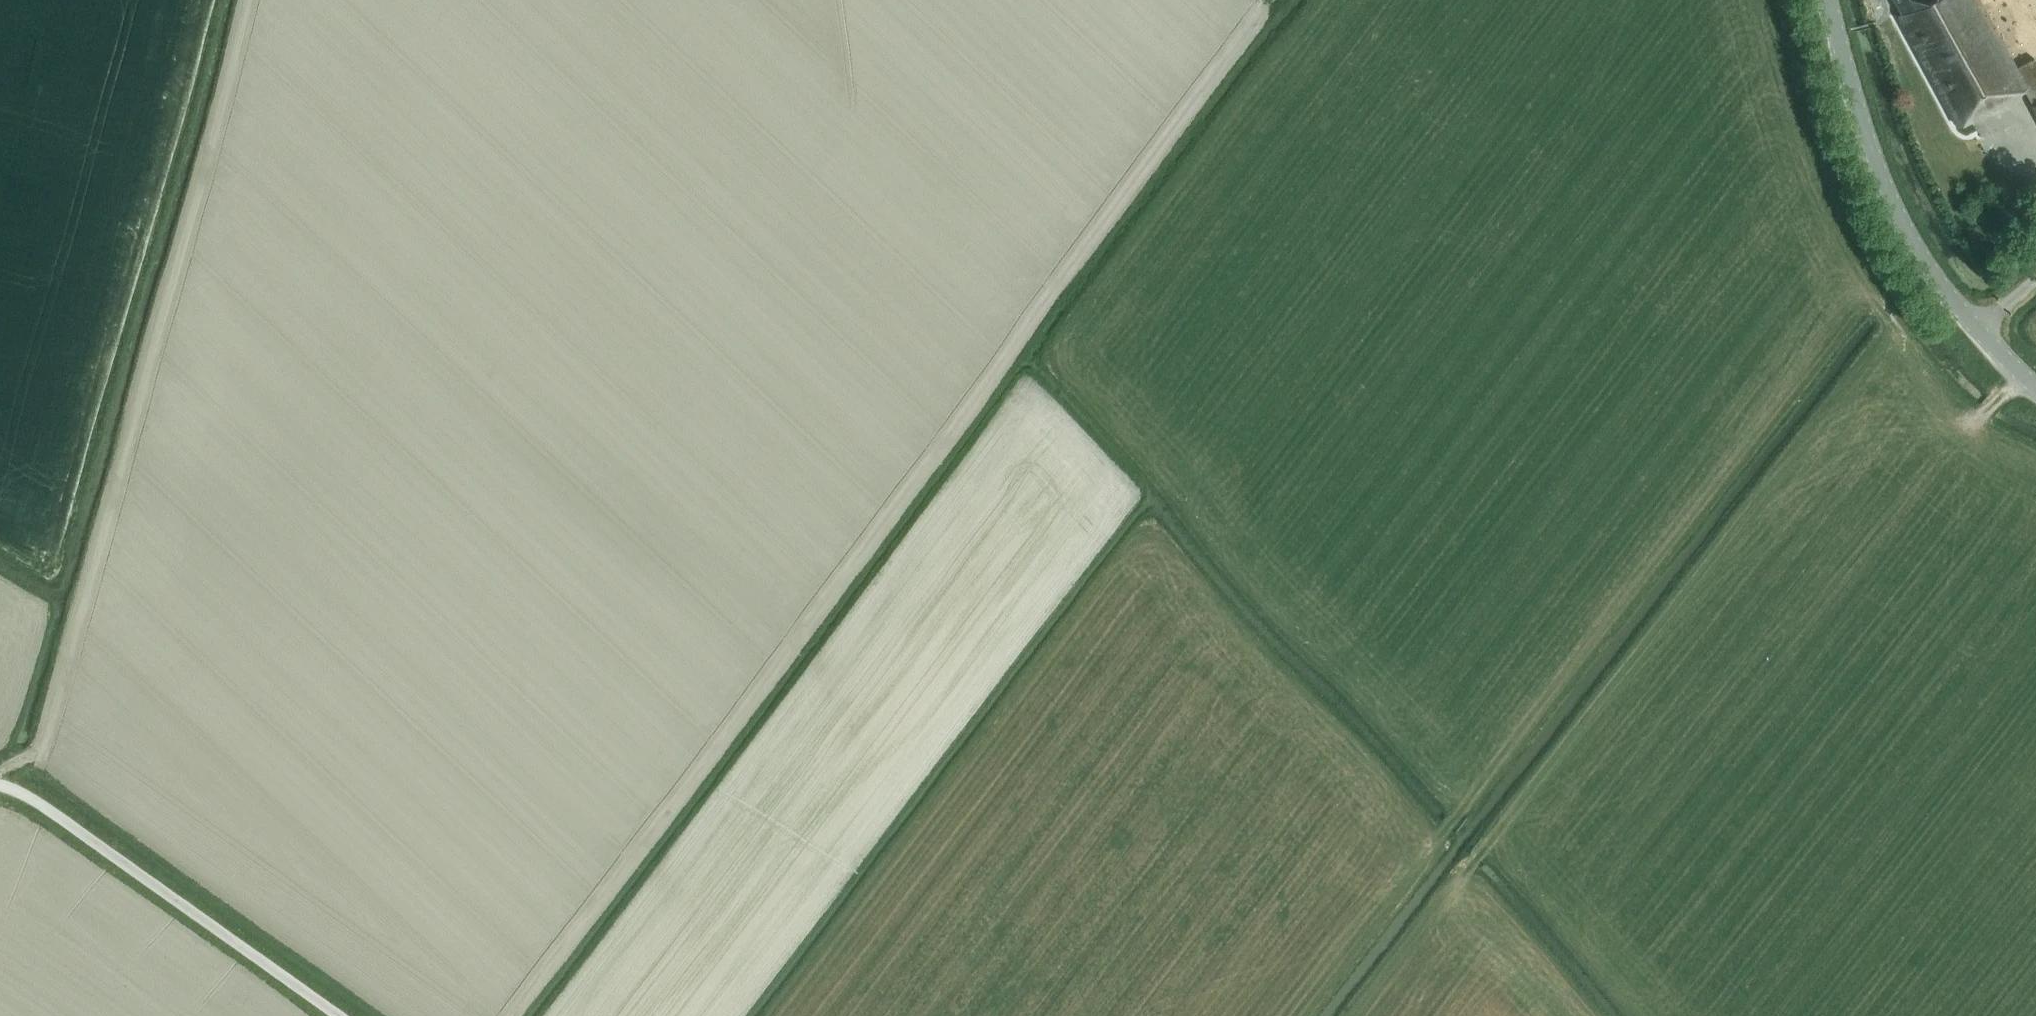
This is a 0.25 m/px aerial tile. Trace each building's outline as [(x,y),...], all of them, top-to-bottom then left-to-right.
[(2033,104),(2032,104),(2035,111),(2035,61),(2035,59),(2018,68),(1981,0),(1896,0),(1903,13),(1899,14),(1959,126),(2025,90),(2033,104)]
